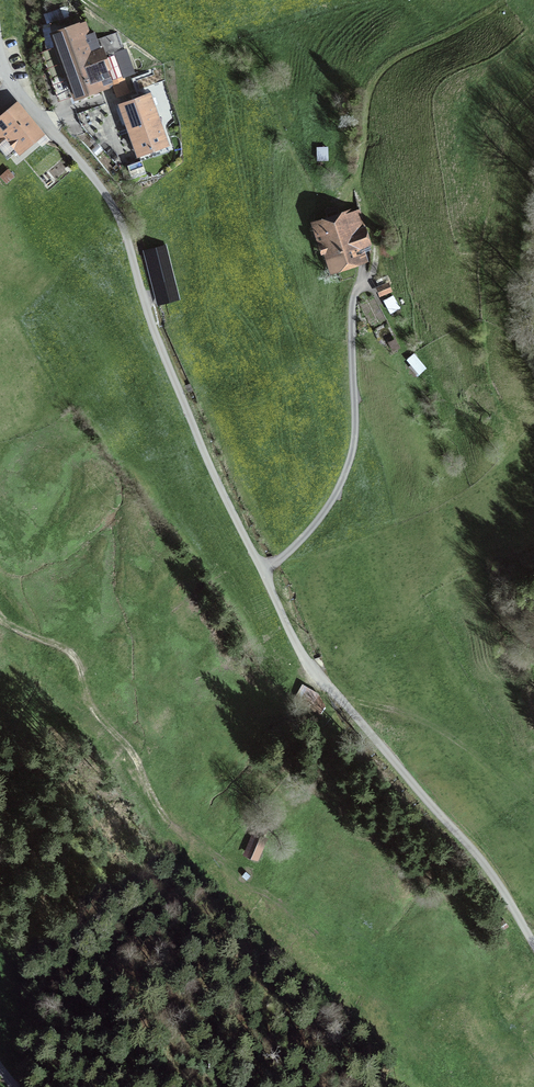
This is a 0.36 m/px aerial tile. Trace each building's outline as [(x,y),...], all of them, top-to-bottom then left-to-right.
[(106,83),(135,73),(127,49),(98,59),(81,13),(50,24),(76,96),(107,85),(106,83)] [(141,161),(169,151),(149,95),(121,105),(141,161)] [(0,121),(0,143),(6,138),(17,151),(40,132),(18,106),(0,121)] [(318,145),(317,158),(327,158),(328,145),(318,145)] [(336,265),(359,257),(355,246),(368,241),(370,241),(366,229),(359,209),(357,209),(315,224),(314,225),(324,251),(330,249),(336,265)] [(161,299),(175,296),(163,247),(150,250),(161,299)] [(389,282),(376,287),(380,297),(393,291),(389,282)] [(393,295),(383,300),(390,314),(400,309),(393,295)] [(406,359),(419,373),(427,367),(414,352),(406,359)] [(294,698),(309,706),(320,712),(324,705),(317,693),(302,685),(294,698)] [(264,839),(254,835),(246,853),(256,857),(264,839)]
